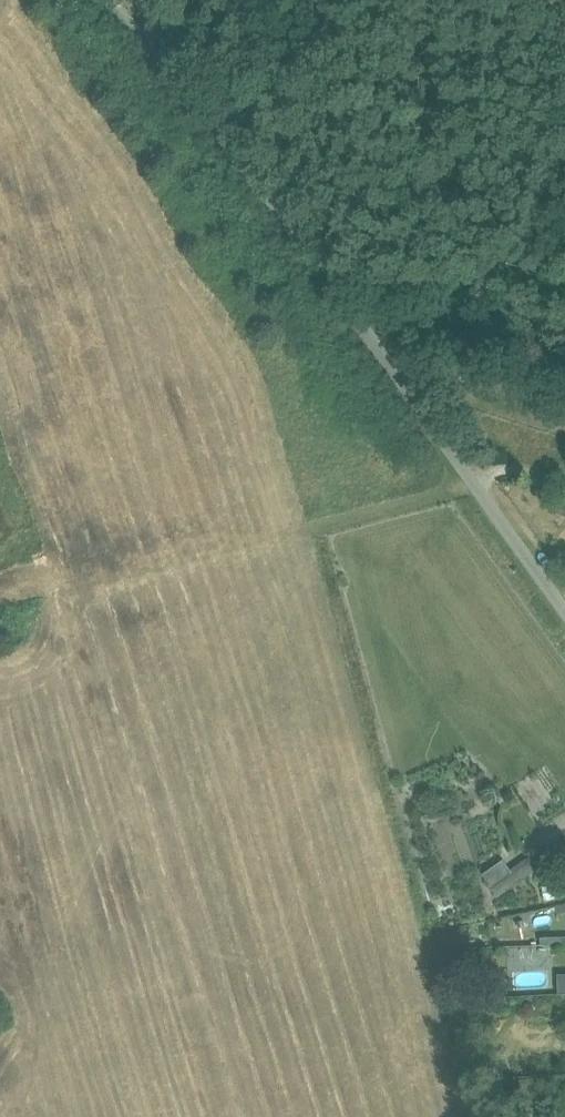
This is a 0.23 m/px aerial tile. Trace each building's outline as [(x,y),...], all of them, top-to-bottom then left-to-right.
[(564,516),(564,499),(560,498),(556,513),(564,516)] [(504,862),(483,876),(489,885),(498,898),(512,889),(537,871),(528,859),(521,864),(516,868),(511,871),(504,862)] [(549,986),(548,943),(506,944),(507,987),(549,986)] [(491,984),(478,985),(479,997),(492,997),(491,984)] [(539,1115),(540,1116),(552,1116),(553,1116),(553,1111),(549,1106),(545,1106),(539,1110),(539,1115)]
